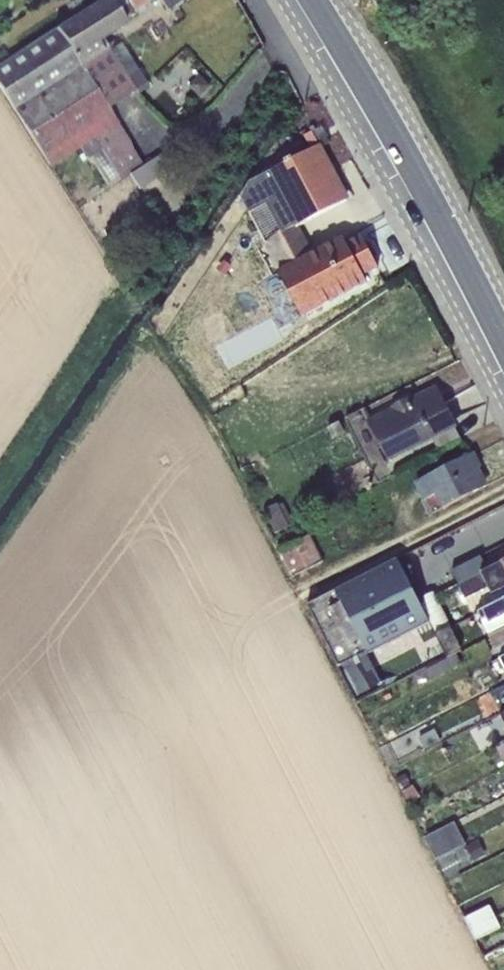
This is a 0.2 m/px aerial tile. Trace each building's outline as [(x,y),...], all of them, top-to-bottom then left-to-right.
[(0,63),(0,87),(50,167),(79,148),(87,159),(92,155),(108,183),(117,176),(121,181),(130,175),(144,166),(107,107),(146,84),(120,43),(110,49),(102,38),(124,23),(121,18),(133,10),(138,15),(146,10),(143,6),(152,0),(97,0),(0,63)] [(166,10),(182,0),(159,0),(166,10)] [(200,74),(187,86),(199,98),(211,86),(200,74)] [(335,180),(317,146),(311,150),(250,183),(240,198),(265,244),(299,226),(346,201),(336,182),(335,180)] [(144,166),(130,175),(140,190),(171,171),(162,155),(144,166)] [(265,244),(263,246),(277,273),(314,254),(299,226),(265,244)] [(314,254),(277,273),(300,318),(366,282),(362,276),(377,268),(374,261),(375,257),(369,245),(364,243),(361,237),(337,250),(333,243),(314,254)] [(432,440),(455,428),(434,388),(433,389),(434,390),(408,403),(406,399),(392,406),(394,410),(368,423),(387,463),(432,440)] [(455,428),(432,440),(438,452),(461,440),(455,428)] [(469,455),(414,483),(431,514),(480,489),(471,471),(476,469),(469,455)] [(277,504),(263,511),(275,533),(289,526),(277,504)] [(310,535),(293,543),(307,569),(322,561),(310,535)] [(293,543),(280,550),(293,576),(307,569),(293,543)] [(451,571),(458,585),(487,570),(480,556),(451,571)] [(396,560),(340,588),(371,650),(429,620),(396,560)] [(503,600),(503,561),(487,570),(458,585),(465,599),(486,589),(494,605),(503,600)] [(371,650),(340,588),(307,605),(357,703),(384,689),(366,653),(371,650)] [(494,605),(477,614),(488,636),(503,628),(503,600),(494,605)] [(449,628),(434,636),(446,658),(460,650),(449,628)] [(488,636),(494,648),(503,643),(503,628),(488,636)] [(456,654),(425,670),(430,680),(461,664),(456,654)] [(434,729),(418,737),(425,751),(441,742),(434,729)] [(454,822),(425,837),(436,860),(465,845),(454,822)] [(478,840),(465,847),(474,863),(487,856),(478,840)] [(489,906),(466,918),(477,940),(500,929),(489,906)]
